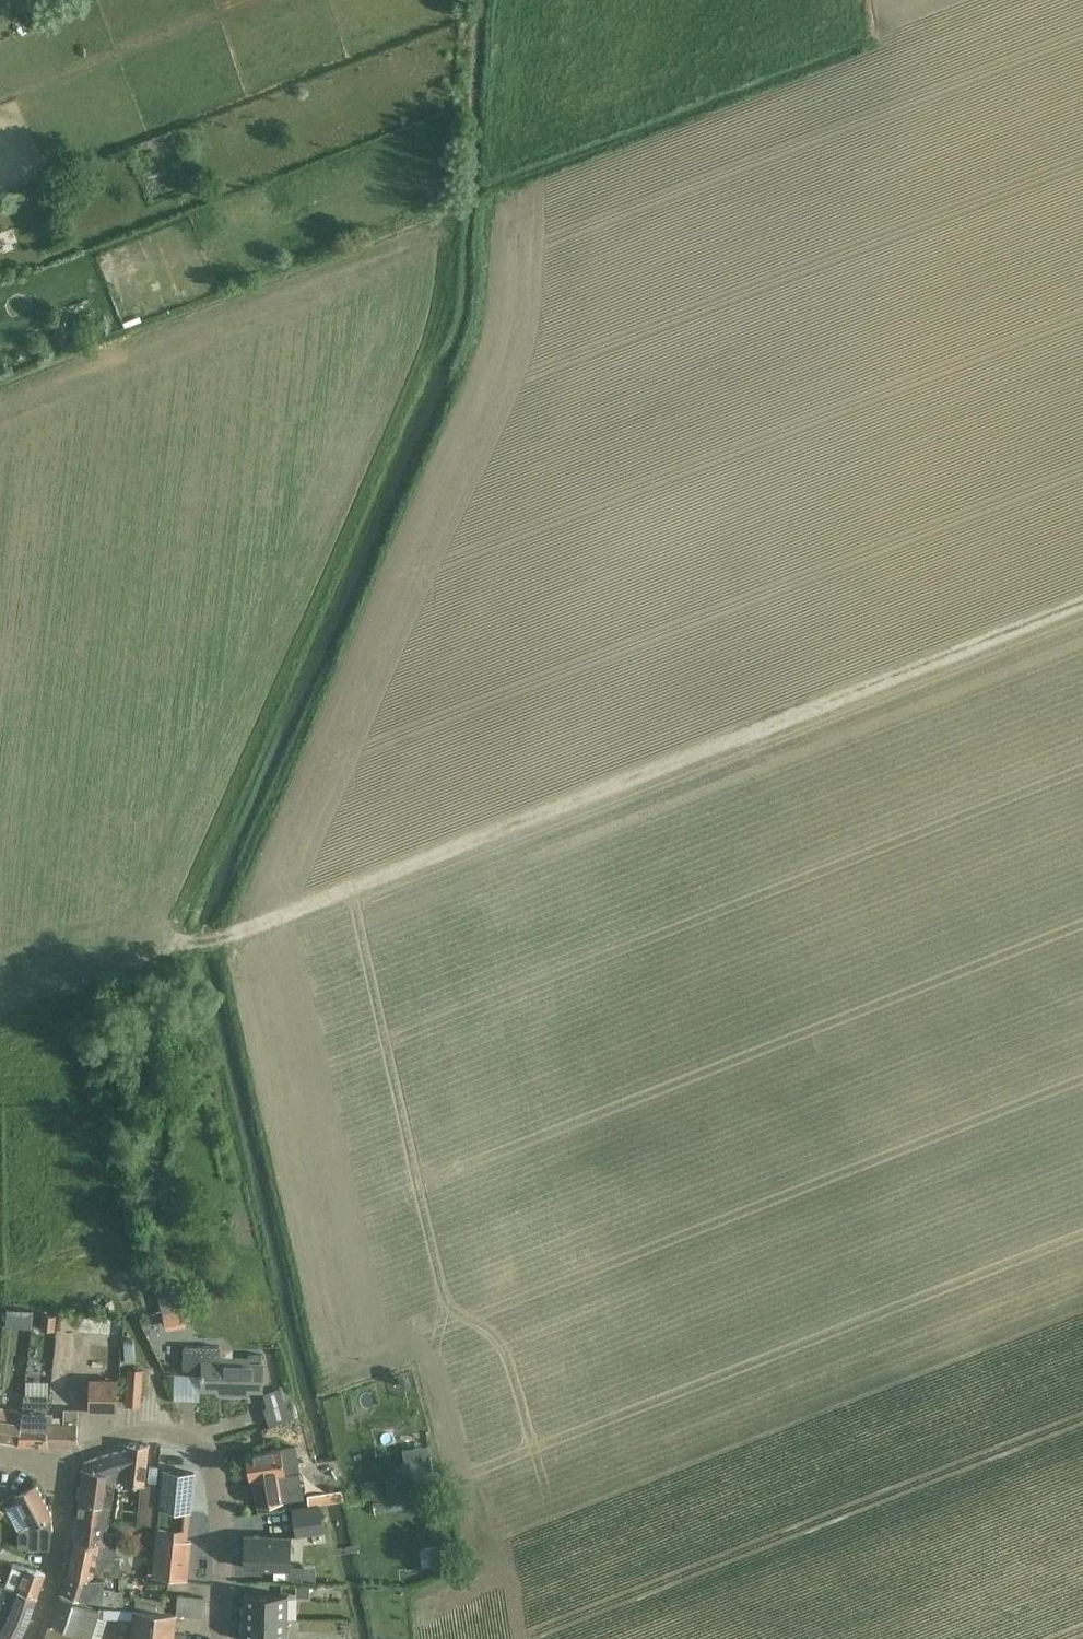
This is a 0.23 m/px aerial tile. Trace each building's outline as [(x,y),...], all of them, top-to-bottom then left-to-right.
[(7,354),(6,363),(15,364),(16,355),(7,354)] [(160,1213),(151,1215),(153,1229),(162,1228),(160,1213)] [(178,1281),(156,1285),(161,1309),(182,1304),(178,1281)] [(31,1323),(31,1309),(19,1309),(18,1322),(31,1323)] [(41,1328),(54,1329),(55,1314),(42,1313),(41,1328)] [(120,1335),(142,1335),(142,1324),(120,1324),(120,1335)] [(200,1388),(223,1388),(223,1394),(246,1394),(246,1389),(259,1389),(260,1355),(246,1355),(246,1359),(217,1359),(217,1346),(181,1345),(181,1371),(200,1372),(200,1388)] [(73,1370),(73,1397),(84,1396),(84,1370),(73,1370)] [(138,1371),(124,1370),(123,1404),(138,1405),(138,1371)] [(89,1379),(88,1408),(114,1409),(115,1380),(89,1379)] [(292,1417),(288,1400),(283,1387),(264,1392),(268,1406),(262,1408),(267,1425),(292,1417)] [(47,1442),(47,1410),(47,1393),(24,1393),(23,1406),(23,1409),(17,1442),(47,1442)] [(23,1409),(20,1409),(0,1405),(0,1439),(17,1442),(23,1409)] [(76,1443),(77,1408),(64,1408),(63,1420),(52,1420),(52,1411),(47,1410),(47,1442),(76,1443)] [(148,1445),(129,1444),(127,1444),(126,1449),(113,1452),(83,1461),(82,1469),(104,1471),(105,1473),(105,1476),(107,1478),(113,1478),(114,1479),(144,1483),(148,1445)] [(293,1445),(245,1453),(249,1478),(252,1477),(256,1504),(282,1500),(301,1496),(297,1470),(293,1445)] [(428,1457),(404,1461),(406,1475),(431,1471),(428,1457)] [(152,1575),(187,1578),(190,1539),(187,1538),(189,1509),(190,1509),(194,1471),(163,1468),(156,1535),(152,1575)] [(105,1478),(114,1479),(113,1478),(107,1478),(105,1476),(105,1473),(104,1471),(82,1469),(76,1515),(107,1520),(109,1504),(110,1504),(113,1487),(104,1485),(105,1478)] [(51,1529),(51,1523),(49,1514),(50,1514),(35,1484),(14,1495),(17,1501),(6,1507),(18,1530),(27,1525),(26,1547),(48,1548),(51,1529)] [(142,1486),(139,1521),(152,1522),(155,1487),(142,1486)] [(317,1492),(307,1493),(309,1504),(319,1502),(317,1492)] [(403,1497),(370,1502),(372,1513),(405,1508),(403,1497)] [(292,1508),(296,1535),(324,1530),(320,1504),(292,1508)] [(107,1522),(107,1520),(76,1515),(76,1516),(77,1516),(74,1538),(110,1542),(110,1533),(105,1533),(105,1522),(107,1522)] [(245,1534),(244,1567),(288,1568),(289,1535),(245,1534)] [(109,1544),(110,1542),(74,1538),(68,1570),(90,1575),(119,1574),(118,1560),(114,1559),(116,1544),(109,1544)] [(445,1544),(424,1547),(427,1564),(448,1561),(445,1544)] [(35,1596),(43,1572),(25,1566),(11,1562),(4,1584),(7,1586),(35,1596)] [(120,1601),(119,1574),(90,1575),(68,1570),(68,1572),(62,1591),(87,1598),(120,1601)] [(308,1584),(296,1584),(296,1595),(308,1595),(308,1584)] [(35,1596),(7,1586),(0,1607),(0,1633),(1,1633),(12,1638),(17,1638),(26,1621),(35,1596)] [(244,1593),(243,1616),(286,1617),(287,1594),(244,1593)] [(100,1608),(94,1606),(61,1594),(51,1623),(90,1637),(97,1616),(100,1608)] [(133,1607),(163,1610),(165,1598),(134,1595),(133,1607)] [(200,1614),(202,1597),(175,1595),(174,1612),(175,1612),(200,1614)] [(100,1608),(97,1616),(132,1617),(133,1607),(101,1606),(100,1608)] [(175,1612),(174,1612),(163,1610),(133,1607),(132,1617),(130,1638),(172,1638),(175,1612)] [(286,1617),(243,1616),(242,1638),(286,1638),(286,1617)] [(81,1638),(49,1626),(44,1637),(43,1638),(80,1638),(81,1638)]
